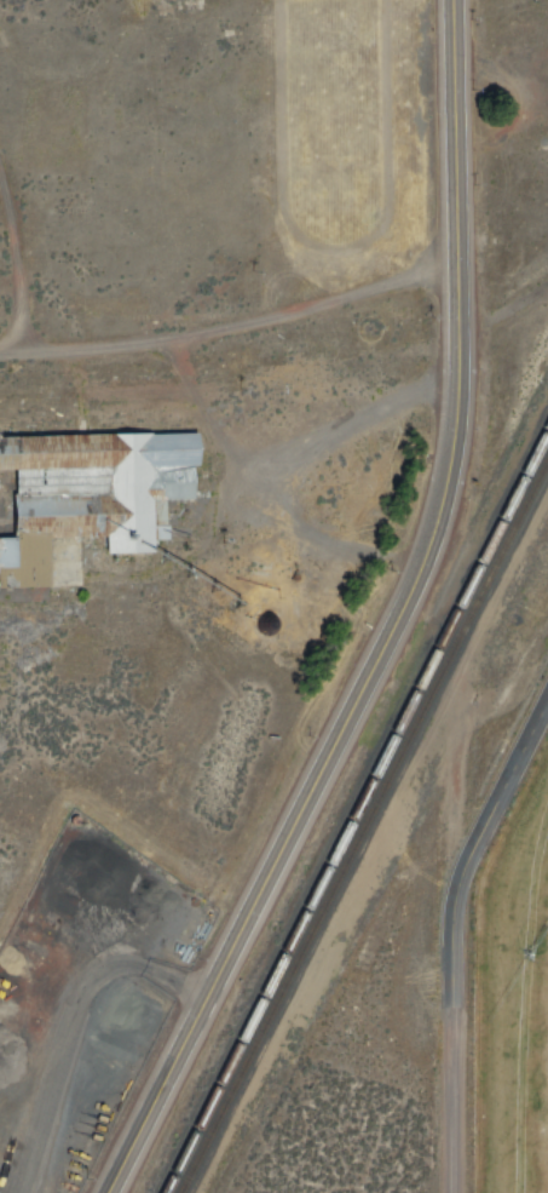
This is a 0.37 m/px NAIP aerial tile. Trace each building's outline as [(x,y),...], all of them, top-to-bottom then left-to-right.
[(47,583),(0,584),(0,537),(15,537),(13,465),(0,466),(0,435),(198,431),(200,460),(189,460),(189,497),(163,498),(163,538),(155,538),(156,551),(104,552),(104,539),(47,540),(47,583)]
